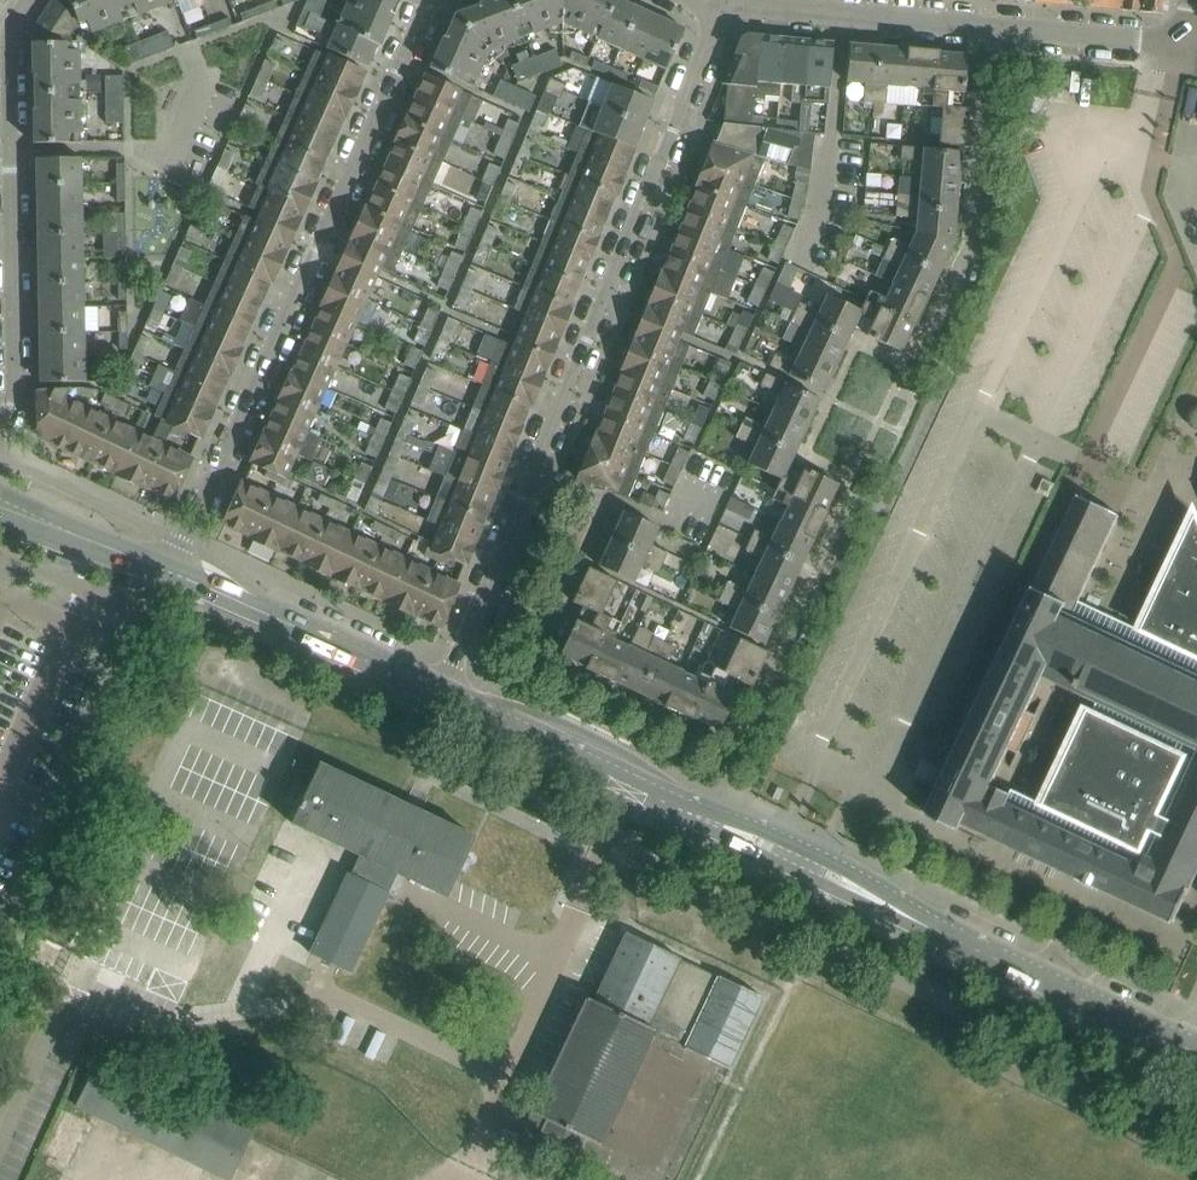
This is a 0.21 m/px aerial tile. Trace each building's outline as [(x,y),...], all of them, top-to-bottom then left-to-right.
[(79,26),(69,0),(52,0),(44,12),(41,17),(33,29),(33,43),(70,40),(70,36),(72,30),(73,28),(79,26)] [(123,0),(69,0),(79,26),(82,33),(90,31),(91,32),(130,17),(123,0)] [(130,17),(174,0),(123,0),(130,17)] [(181,12),(204,4),(203,0),(177,0),(181,12)] [(275,0),(271,0),(257,5),(260,13),(278,7),(275,0)] [(377,44),(336,25),(337,24),(318,15),(325,1),(323,0),(308,0),(295,25),(302,29),(303,26),(330,38),(326,48),(367,66),(377,44)] [(399,2),(400,0),(347,0),(337,24),(336,25),(377,44),(379,45),(399,2)] [(563,0),(488,0),(454,14),(489,49),(563,22),(563,0)] [(563,22),(597,37),(614,0),(563,0),(563,22)] [(622,0),(614,0),(597,37),(619,48),(638,7),(622,0)] [(1032,2),(1123,10),(1123,0),(1032,0),(1032,2)] [(1145,0),(1123,0),(1123,10),(1144,12),(1145,0)] [(1167,0),(1145,0),(1144,12),(1165,14),(1167,0)] [(243,20),(260,13),(257,5),(240,12),(243,20)] [(642,58),(660,18),(638,7),(619,48),(642,58)] [(489,49),(454,14),(429,68),(471,87),(489,49)] [(232,25),(228,17),(211,23),(214,32),(232,25)] [(665,69),(676,45),(684,29),(660,18),(642,58),(665,69)] [(197,38),(214,32),(211,23),(194,30),(197,38)] [(173,47),(167,29),(145,37),(152,56),(173,47)] [(753,114),(754,100),(761,35),(747,34),(740,37),(721,83),(726,85),(723,123),(751,126),(753,114)] [(778,97),(779,87),(784,37),(761,35),(754,100),(764,101),(764,96),(778,97)] [(152,56),(145,37),(123,46),(130,64),(152,56)] [(276,59),(284,41),(275,37),(267,55),(276,59)] [(802,101),(807,39),(784,37),(779,87),(792,88),(790,101),(801,102),(801,101),(802,101)] [(829,88),(833,42),(807,39),(802,101),(826,103),(828,88),(829,88)] [(80,92),(79,48),(78,49),(78,40),(70,40),(33,43),(32,43),(33,93),(80,92)] [(874,101),(879,46),(849,43),(846,81),(864,82),(862,100),(874,101)] [(908,49),(907,49),(879,46),(874,101),(885,102),(886,83),(904,85),(905,84),(908,49)] [(941,106),(946,53),(946,51),(907,47),(907,49),(908,49),(905,84),(921,85),(920,104),(941,106)] [(517,80),(560,64),(554,48),(511,64),(517,80)] [(354,96),(365,70),(326,52),(325,53),(315,49),(304,73),(354,96)] [(584,66),(587,59),(570,52),(567,59),(584,66)] [(970,146),(974,109),(962,108),(967,55),(946,53),(941,106),(942,106),(939,143),(970,146)] [(267,80),(274,62),(265,58),(257,76),(267,80)] [(611,69),(592,61),(590,68),(608,76),(611,69)] [(623,82),(626,75),(611,69),(608,76),(623,82)] [(354,96),(304,73),(294,94),(343,117),(344,117),(354,96)] [(123,98),(122,74),(105,75),(105,98),(123,98)] [(471,94),(426,74),(416,96),(461,117),(471,94)] [(259,98),(267,80),(257,76),(250,93),(259,98)] [(561,93),(565,82),(549,76),(545,86),(561,93)] [(535,97),(514,87),(500,81),(492,97),(528,114),(535,97)] [(658,88),(640,81),(638,88),(655,95),(658,88)] [(643,125),(652,101),(611,84),(601,108),(643,125)] [(559,97),(561,93),(545,86),(535,109),(546,113),(553,95),(559,97)] [(80,117),(80,92),(33,93),(33,142),(80,142),(80,117)] [(333,139),(343,117),(294,94),(284,117),(333,139)] [(461,117),(416,96),(406,118),(451,138),(457,125),(461,117)] [(123,122),(123,98),(105,98),(106,122),(123,122)] [(589,103),(580,125),(592,130),(591,132),(633,149),(643,125),(601,108),(589,103)] [(246,126),(254,108),(245,104),(237,121),(246,126)] [(546,113),(535,109),(528,127),(538,131),(546,113)] [(776,117),(753,114),(751,126),(775,128),(776,117)] [(808,131),(809,115),(800,115),(799,131),(808,132),(808,131)] [(333,139),(284,117),(274,139),(322,162),(333,139)] [(510,140),(518,122),(507,117),(500,135),(510,140)] [(441,160),(451,138),(406,118),(396,140),(441,160)] [(238,143),(246,126),(237,121),(229,139),(238,143)] [(576,123),(566,148),(576,152),(624,171),(633,149),(591,132),(592,130),(580,125),(576,123)] [(809,169),(813,132),(813,131),(808,131),(808,132),(799,131),(775,128),(751,126),(723,123),(715,144),(764,158),(764,157),(809,169)] [(503,157),(510,140),(500,135),(492,153),(503,157)] [(527,158),(534,140),(524,136),(516,154),(527,158)] [(322,162),(274,139),(264,162),(314,185),(315,183),(313,182),(322,162)] [(397,142),(388,163),(431,183),(441,187),(444,180),(434,176),(441,160),(396,140),(395,141),(397,142)] [(753,184),(764,158),(715,144),(706,166),(753,184)] [(959,181),(962,151),(901,145),(901,158),(921,160),(920,177),(920,178),(959,181)] [(225,172),(234,153),(225,148),(216,168),(225,172)] [(624,171),(576,152),(567,175),(613,194),(614,194),(624,171)] [(520,176),(527,158),(516,154),(509,171),(520,176)] [(80,183),(80,157),(36,158),(36,184),(80,183)] [(488,161),(480,179),(492,184),(499,166),(488,161)] [(303,207),(314,185),(264,162),(255,182),(257,184),(257,185),(303,207)] [(124,181),(124,163),(116,163),(116,181),(124,181)] [(431,183),(388,163),(378,185),(421,205),(431,183)] [(744,206),(753,184),(706,166),(697,187),(744,206)] [(216,192),(225,172),(216,168),(207,188),(216,192)] [(613,194),(567,175),(558,197),(604,216),(613,194)] [(956,210),(959,181),(920,178),(920,177),(899,175),(898,192),(896,192),(895,205),(956,210)] [(807,181),(795,178),(791,197),(802,200),(807,181)] [(480,179),(474,197),(484,201),(492,184),(480,179)] [(508,202),(516,184),(505,180),(497,198),(508,202)] [(125,200),(124,181),(116,181),(116,200),(125,200)] [(81,208),(80,183),(36,184),(37,209),(81,208)] [(303,207),(257,185),(247,206),(258,211),(294,228),(303,207)] [(421,205),(378,185),(367,208),(411,228),(421,205)] [(735,228),(744,206),(697,187),(689,209),(735,228)] [(604,216),(558,197),(549,219),(595,238),(604,216)] [(797,219),(802,200),(791,197),(786,215),(797,219)] [(501,219),(508,202),(497,198),(490,214),(501,219)] [(203,223),(210,206),(201,201),(193,218),(203,223)] [(954,240),(955,222),(956,210),(895,205),(894,214),(916,216),(915,231),(915,233),(953,242),(954,240)] [(472,230),(480,210),(471,206),(462,225),(472,230)] [(81,233),(81,208),(37,209),(37,234),(81,233)] [(411,228),(367,208),(356,230),(401,250),(411,228)] [(735,228),(689,209),(680,231),(727,249),(735,228)] [(294,228),(258,211),(254,220),(243,215),(232,240),(279,261),(291,237),(294,228)] [(125,231),(125,212),(116,212),(117,231),(125,231)] [(195,240),(203,223),(193,218),(185,236),(195,240)] [(595,238),(549,219),(540,242),(586,261),(595,238)] [(489,247),(497,228),(487,223),(479,243),(489,247)] [(785,245),(793,228),(783,223),(774,240),(785,245)] [(464,250),(472,230),(462,225),(453,245),(464,250)] [(401,250),(356,230),(346,253),(380,268),(380,266),(391,271),(401,250)] [(125,249),(125,231),(117,231),(117,249),(125,249)] [(680,231),(671,252),(718,271),(734,278),(743,256),(727,249),(680,231)] [(82,257),(81,233),(37,234),(38,258),(82,257)] [(938,273),(953,242),(915,233),(909,245),(892,236),(886,247),(886,248),(938,273)] [(279,261),(232,240),(222,261),(268,282),(269,280),(270,281),(279,261)] [(777,262),(785,245),(774,240),(766,257),(777,262)] [(886,248),(886,247),(872,241),(868,251),(882,257),(874,274),(892,282),(928,298),(928,297),(927,296),(938,273),(886,248)] [(586,261),(540,242),(531,264),(577,283),(586,261)] [(482,262),(489,247),(479,243),(472,258),(482,262)] [(183,267),(190,250),(180,246),(173,263),(183,267)] [(451,250),(443,270),(453,275),(462,254),(451,250)] [(709,293),(718,271),(671,252),(663,273),(662,272),(662,274),(709,293)] [(380,268),(346,253),(343,262),(333,283),(366,298),(376,277),(380,268)] [(82,282),(82,257),(38,258),(38,283),(82,282)] [(126,280),(126,261),(117,261),(117,280),(126,280)] [(268,282),(222,261),(212,283),(258,304),(268,282)] [(175,285),(183,267),(173,263),(165,281),(175,285)] [(577,283),(531,264),(522,286),(569,306),(570,304),(568,304),(577,283)] [(765,288),(773,271),(763,266),(754,283),(765,288)] [(470,290),(478,272),(468,268),(460,286),(470,290)] [(446,289),(453,275),(443,270),(436,285),(446,289)] [(709,293),(662,274),(653,295),(700,314),(709,293)] [(127,299),(126,280),(117,280),(118,299),(127,299)] [(83,306),(82,282),(38,283),(39,307),(83,306)] [(915,326),(921,313),(928,298),(892,282),(885,297),(869,289),(859,308),(860,309),(852,328),(853,328),(900,350),(912,325),(915,326)] [(212,283),(203,304),(249,325),(258,304),(212,283)] [(333,283),(322,306),(356,321),(366,326),(377,303),(366,298),(333,283)] [(756,305),(761,294),(765,288),(754,283),(746,300),(756,305)] [(860,309),(859,308),(826,293),(818,310),(798,301),(796,293),(774,283),(767,298),(794,311),(848,337),(853,328),(852,328),(860,309)] [(463,307),(470,290),(460,286),(453,302),(463,307)] [(569,306),(522,286),(513,307),(526,313),(525,313),(560,328),(569,306)] [(163,312),(170,295),(161,290),(153,308),(163,312)] [(692,336),(700,314),(653,295),(644,317),(641,326),(677,341),(681,332),(692,336)] [(192,299),(193,299),(189,297),(179,319),(184,321),(239,346),(249,325),(192,299)] [(430,328),(438,309),(428,305),(420,323),(430,328)] [(83,331),(83,306),(39,307),(39,331),(83,331)] [(346,343),(356,321),(322,306),(312,328),(346,343)] [(155,329),(163,312),(153,308),(145,325),(155,329)] [(743,333),(753,313),(742,308),(733,328),(743,333)] [(127,329),(126,311),(118,311),(118,330),(127,329)] [(836,363),(848,337),(794,311),(789,321),(809,330),(801,346),(836,363)] [(551,350),(560,328),(525,313),(516,336),(551,350)] [(446,345),(455,326),(453,325),(456,319),(447,316),(436,341),(446,345)] [(241,347),(239,346),(184,321),(173,344),(183,348),(230,370),(241,347)] [(423,344),(430,328),(420,323),(413,340),(423,344)] [(688,345),(677,341),(641,326),(632,348),(679,367),(688,345)] [(336,365),(346,343),(312,328),(302,349),(336,365)] [(743,333),(733,328),(726,343),(727,344),(725,348),(734,353),(743,333)] [(127,348),(127,329),(118,330),(119,348),(127,348)] [(84,355),(83,331),(39,331),(40,356),(84,355)] [(142,356),(150,339),(140,335),(133,352),(142,356)] [(551,350),(516,336),(512,345),(498,340),(489,363),(537,383),(546,359),(551,350)] [(440,361),(446,345),(436,341),(429,356),(440,361)] [(413,367),(421,349),(411,345),(403,363),(413,367)] [(836,363),(801,346),(793,362),(774,353),(768,364),(823,390),(836,363)] [(230,370),(183,348),(173,370),(220,392),(230,370)] [(670,389),(679,367),(632,348),(623,369),(670,389)] [(325,387),(336,365),(302,349),(292,372),(325,387)] [(135,374),(142,356),(133,352),(125,369),(135,374)] [(115,375),(123,358),(115,354),(108,372),(115,375)] [(84,381),(84,355),(40,356),(40,382),(84,381)] [(720,382),(728,365),(718,361),(710,377),(720,382)] [(537,383),(489,363),(480,384),(529,404),(537,383)] [(428,389),(436,370),(425,366),(417,385),(428,389)] [(661,411),(670,389),(623,369),(623,370),(624,370),(615,392),(661,411)] [(220,392),(173,370),(163,392),(210,413),(220,392)] [(315,409),(325,387),(292,372),(282,393),(315,409)] [(401,395),(409,377),(399,372),(391,390),(401,395)] [(820,398),(765,373),(761,383),(780,392),(771,410),(806,426),(820,398)] [(124,395),(132,378),(123,374),(115,391),(124,395)] [(720,382),(710,377),(702,394),(712,399),(720,382)] [(529,404),(480,384),(471,407),(520,427),(529,404)] [(420,406),(428,389),(417,385),(410,401),(420,406)] [(94,395),(95,388),(96,388),(82,386),(76,386),(75,393),(94,395)] [(64,448),(83,406),(65,398),(70,388),(38,389),(39,436),(64,448)] [(394,412),(401,395),(391,390),(384,407),(394,412)] [(112,408),(117,398),(104,392),(99,402),(112,408)] [(199,437),(210,413),(163,392),(153,414),(162,418),(161,420),(173,425),(173,424),(199,437)] [(652,433),(661,411),(615,392),(606,414),(652,433)] [(306,431),(315,409),(282,393),(272,415),(305,431),(306,431)] [(126,414),(131,404),(117,398),(112,408),(126,414)] [(700,425),(708,408),(698,403),(690,420),(700,425)] [(91,459),(109,419),(83,406),(64,448),(90,460),(91,459)] [(520,427),(471,407),(462,430),(511,450),(520,427)] [(794,452),(806,426),(771,410),(764,425),(744,415),(739,426),(794,452)] [(145,484),(163,446),(165,442),(173,425),(161,420),(153,436),(141,430),(149,413),(144,411),(135,431),(136,432),(118,472),(119,473),(119,471),(122,473),(124,476),(129,479),(132,478),(145,484)] [(409,434),(416,417),(405,412),(397,430),(408,435),(409,434)] [(652,433),(606,414),(597,435),(596,434),(596,435),(643,455),(652,433)] [(320,437),(306,431),(305,431),(272,415),(261,437),(297,453),(310,459),(320,437)] [(382,440),(390,421),(379,417),(371,435),(382,440)] [(136,432),(135,431),(109,419),(91,459),(117,471),(117,472),(118,472),(136,432)] [(692,442),(700,425),(690,420),(682,437),(692,442)] [(794,452),(739,426),(735,435),(755,445),(747,462),(779,477),(781,478),(788,465),(794,452)] [(423,440),(409,434),(408,435),(397,430),(388,452),(399,457),(405,441),(434,453),(437,444),(424,439),(423,440)] [(511,450),(462,430),(453,453),(500,473),(501,472),(502,472),(511,450)] [(374,456),(382,440),(371,435),(364,451),(374,456)] [(634,477),(643,455),(596,435),(587,457),(634,477)] [(286,476),(297,453),(261,437),(251,459),(266,466),(279,472),(286,476)] [(172,496),(189,458),(191,455),(165,442),(163,446),(145,484),(172,496)] [(680,468),(688,451),(678,446),(670,463),(680,468)] [(389,479),(399,457),(388,452),(378,474),(389,479)] [(500,473),(453,453),(443,475),(491,495),(500,473)] [(626,498),(634,477),(587,457),(575,485),(614,491),(613,493),(626,498)] [(363,484),(371,465),(360,460),(352,479),(363,484)] [(672,485),(680,468),(670,463),(662,480),(672,485)] [(826,510),(838,484),(804,467),(802,471),(788,465),(781,478),(779,477),(775,486),(826,510)] [(275,481),(279,472),(266,466),(262,475),(275,481)] [(289,487),(292,479),(286,476),(279,472),(275,481),(289,487)] [(382,496),(389,479),(378,474),(371,491),(382,496)] [(491,495),(443,475),(434,497),(483,517),(491,495)] [(355,500),(363,484),(352,479),(345,496),(355,500)] [(251,536),(269,495),(241,482),(223,521),(251,534),(250,536),(251,536)] [(828,511),(826,510),(775,486),(770,497),(787,505),(780,520),(779,520),(815,538),(828,511)] [(660,510),(668,493),(658,488),(654,496),(642,490),(637,500),(660,510)] [(329,506),(333,498),(320,492),(316,500),(329,506)] [(1070,614),(1118,513),(1078,494),(928,814),(959,829),(963,822),(1080,877),(1079,878),(1083,880),(1096,886),(1100,888),(1101,886),(1174,921),(1196,872),(1196,756),(1193,766),(1150,856),(1147,855),(1136,859),(1135,862),(1112,851),(1100,846),(1007,802),(1011,793),(992,783),(1043,674),(1196,747),(1196,674),(1070,614)] [(277,548),(295,508),(269,495),(251,536),(253,537),(253,536),(263,540),(265,544),(270,546),(273,545),(276,546),(275,548),(277,548)] [(374,513),(380,500),(369,495),(363,508),(374,513)] [(474,540),(483,517),(434,497),(426,519),(438,524),(437,525),(474,540)] [(342,513),(346,504),(333,498),(329,506),(342,513)] [(304,560),(322,521),(295,508),(277,548),(278,549),(278,548),(304,560)] [(624,511),(611,538),(661,562),(675,569),(680,558),(666,551),(650,543),(658,527),(624,511)] [(382,534),(386,525),(373,518),(369,527),(382,534)] [(815,538),(779,520),(771,537),(754,528),(749,538),(801,563),(813,539),(814,539),(815,538)] [(331,575),(349,534),(322,521),(304,560),(303,562),(331,575)] [(395,540),(399,531),(386,525),(382,534),(395,540)] [(465,562),(474,540),(437,525),(429,546),(440,551),(453,557),(465,562)] [(359,587),(377,547),(349,534),(331,575),(359,588),(359,587)] [(661,562),(611,538),(598,566),(632,582),(641,563),(657,571),(661,562)] [(801,563),(749,538),(745,548),(762,556),(754,573),(789,589),(801,563)] [(436,559),(440,551),(429,546),(426,545),(423,554),(436,559)] [(385,600),(403,560),(377,547),(359,587),(385,600)] [(449,565),(453,557),(440,551),(436,559),(449,565)] [(412,612),(430,572),(403,560),(385,600),(390,602),(392,605),(398,608),(400,607),(412,612)] [(600,612),(616,580),(588,567),(571,601),(582,606),(581,606),(585,608),(586,607),(599,614),(600,612)] [(456,585),(455,585),(430,572),(412,612),(438,625),(456,585)] [(777,616),(789,589),(754,573),(746,588),(726,579),(722,589),(777,616)] [(777,616),(722,589),(717,599),(738,609),(730,626),(764,643),(777,616)] [(612,681),(629,645),(628,644),(627,645),(612,638),(620,621),(600,612),(599,614),(586,607),(585,608),(579,622),(575,620),(559,654),(585,667),(584,668),(612,681)] [(639,692),(663,640),(652,635),(644,652),(629,645),(612,681),(613,681),(614,680),(639,692)] [(724,671),(723,672),(738,679),(741,681),(751,686),(768,650),(740,637),(728,662),(724,671)] [(682,670),(683,669),(665,661),(673,644),(663,640),(639,692),(664,704),(665,704),(682,670)] [(718,729),(735,695),(731,693),(738,679),(723,672),(724,671),(722,670),(715,685),(708,682),(715,667),(703,662),(696,676),(682,670),(665,704),(664,704),(663,705),(692,718),(693,717),(718,729)] [(469,837),(420,814),(322,768),(323,766),(319,764),(291,824),(295,825),(296,823),(361,854),(350,876),(348,875),(347,876),(348,877),(322,933),(320,933),(310,954),(351,973),(361,952),(359,951),(386,894),(388,895),(389,894),(383,891),(393,869),(443,893),(442,895),(446,896),(474,837),(470,835),(469,837)] [(752,1019),(762,997),(718,976),(717,978),(679,960),(680,958),(625,932),(615,954),(594,1001),(588,998),(533,1113),(548,1120),(537,1143),(574,1161),(585,1138),(600,1145),(654,1031),(686,1046),(685,1048),(729,1069),(752,1019)] [(347,1017),(335,1041),(344,1045),(355,1021),(347,1017)] [(377,1031),(366,1055),(374,1060),(386,1036),(377,1031)] [(99,1061),(77,1107),(227,1179),(231,1179),(252,1135),(99,1061)] [(545,1120),(533,1114),(522,1137),(534,1143),(545,1120)]
